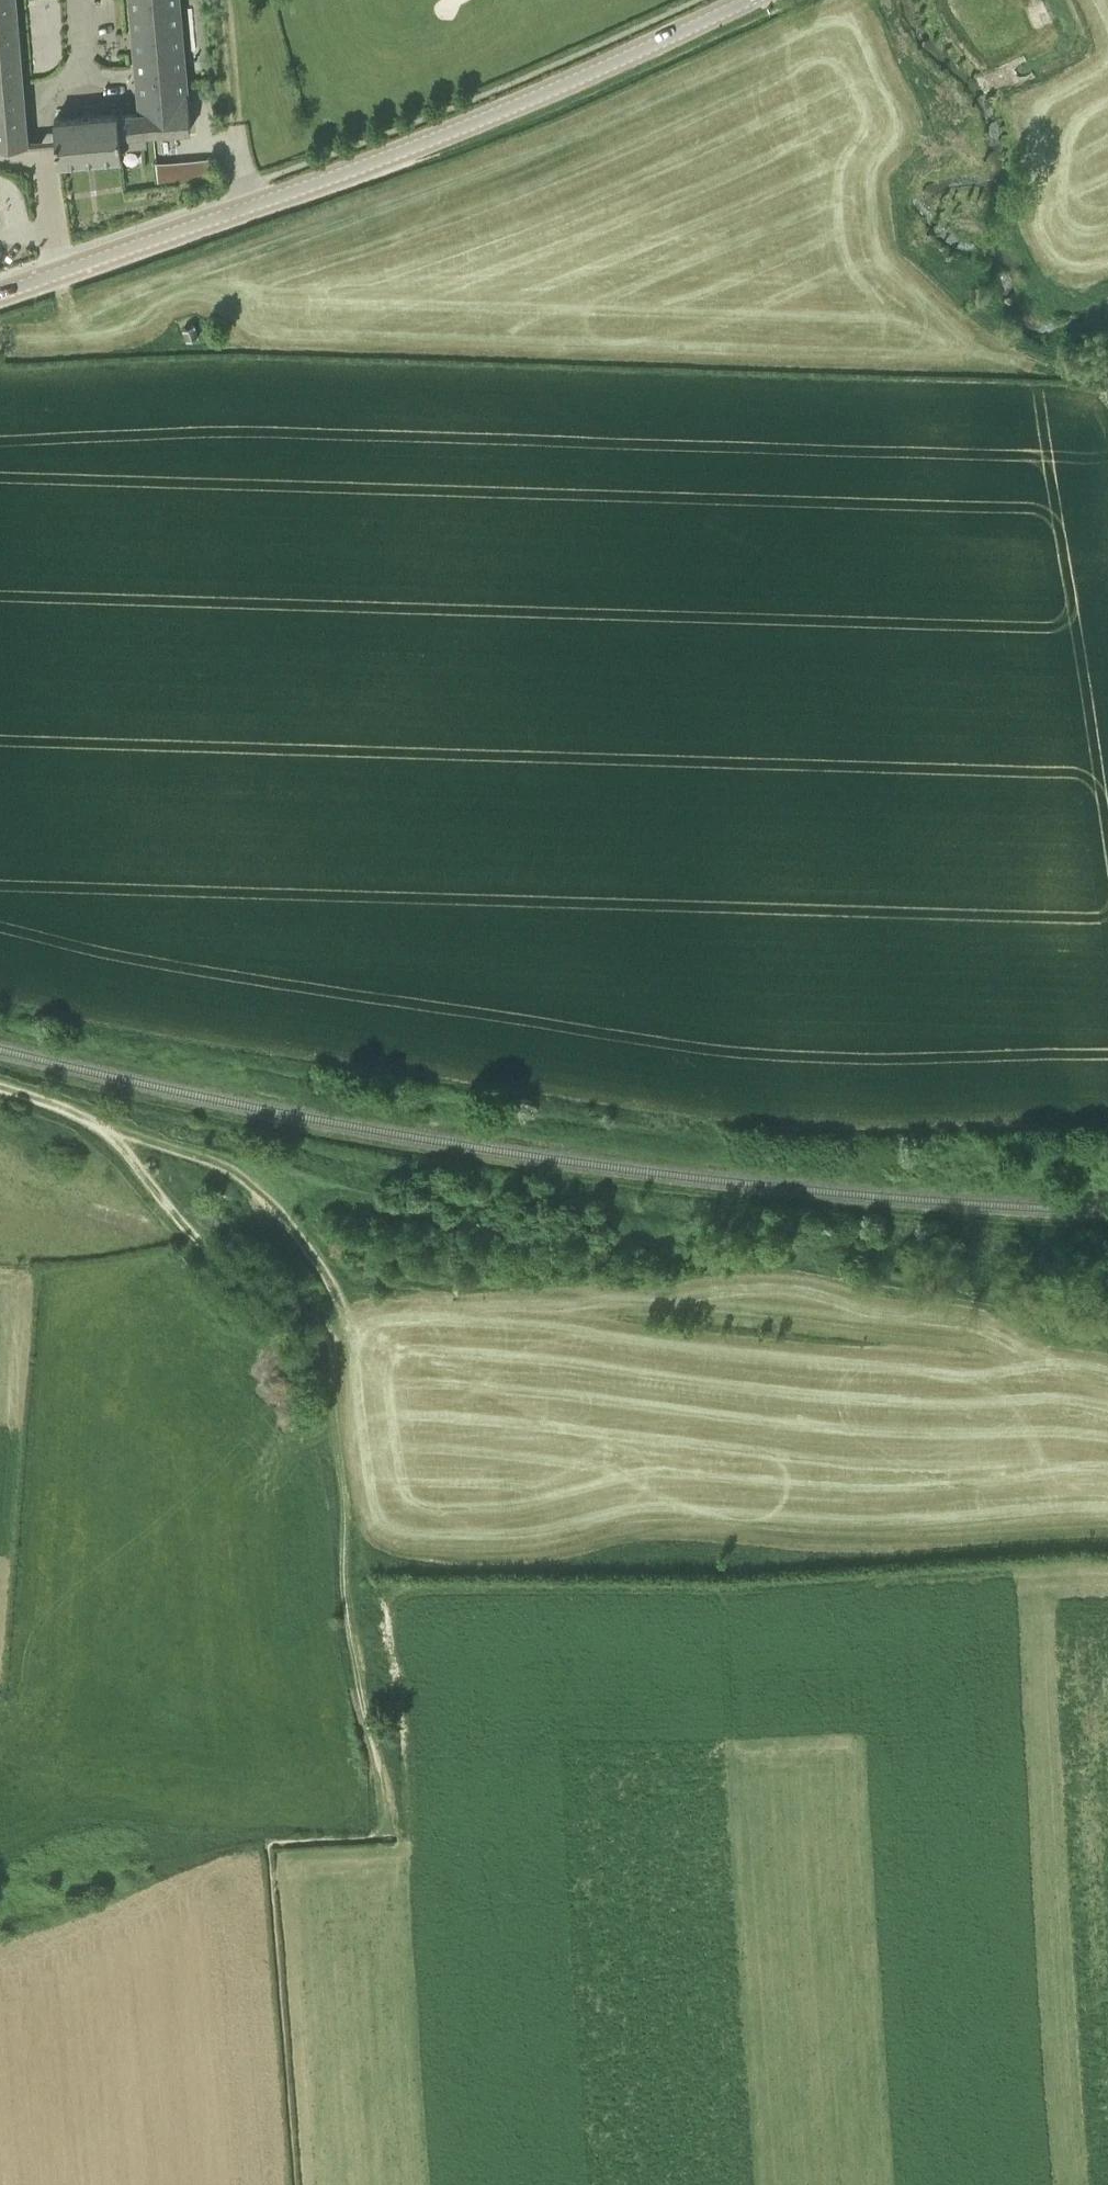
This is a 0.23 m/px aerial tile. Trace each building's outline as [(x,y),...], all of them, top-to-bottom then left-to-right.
[(27,144),(25,122),(15,0),(0,0),(0,146),(27,144)] [(140,111),(118,113),(117,112),(54,118),(58,162),(122,156),(121,146),(143,144),(142,133),(190,129),(188,106),(179,0),(129,0),(140,111)] [(209,157),(161,159),(162,180),(210,178),(209,157)] [(184,329),(188,341),(200,337),(196,324),(184,329)]
